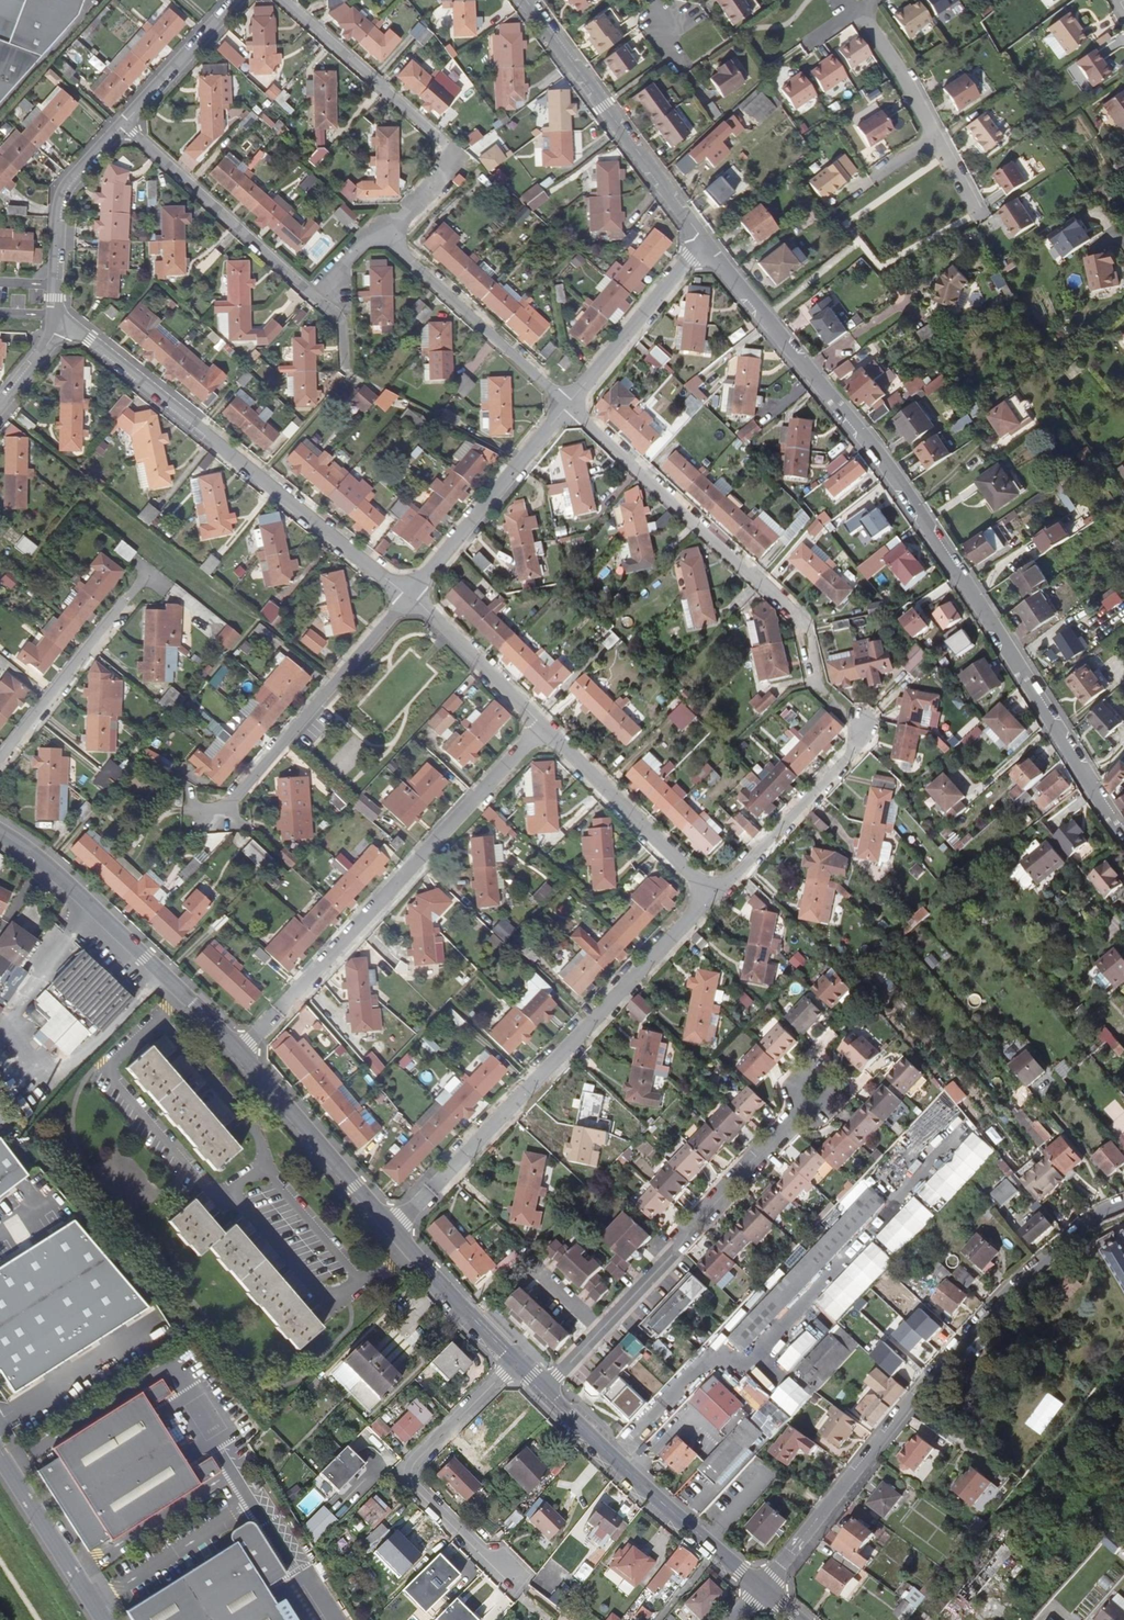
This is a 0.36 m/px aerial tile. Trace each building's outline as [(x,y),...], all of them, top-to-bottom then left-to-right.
[(74,14),(77,0),(0,0),(0,97),(74,14)] [(346,0),(327,0),(327,9),(347,1),(346,0)] [(443,8),(453,8),(455,35),(476,34),(476,27),(482,26),(482,16),(475,17),(474,0),(442,0),(443,8)] [(577,11),(592,0),(569,0),(577,11)] [(719,5),(733,26),(751,13),(742,0),(715,0),(719,5)] [(936,16),(959,0),(925,0),(936,16)] [(932,21),(919,2),(903,13),(902,11),(894,17),(909,40),(916,35),(914,33),(932,21)] [(351,35),(359,42),(373,27),(370,24),(346,3),(328,14),(346,30),(342,34),(347,39),(351,35)] [(253,7),(254,17),(273,17),(272,7),(253,7)] [(153,27),(150,30),(166,44),(185,23),(169,8),(163,14),(158,10),(147,22),(153,27)] [(99,22),(106,15),(102,11),(95,18),(99,22)] [(1067,55),(1086,42),(1082,36),(1076,30),(1079,27),(1069,14),(1048,30),(1050,32),(1065,52),(1067,55)] [(593,46),(600,56),(622,40),(615,30),(613,31),(601,15),(583,29),(595,45),(593,46)] [(273,17),(254,17),(252,18),(252,26),(249,26),(249,33),(253,33),(253,41),(253,46),(274,45),(273,17)] [(381,25),(377,21),(373,27),(376,30),(381,25)] [(414,38),(422,22),(421,21),(409,33),(414,38)] [(147,22),(145,25),(150,30),(153,27),(147,22)] [(150,30),(145,25),(141,29),(147,33),(150,30)] [(433,35),(423,25),(415,39),(423,45),(433,35)] [(383,36),(376,30),(373,27),(359,42),(380,61),(400,40),(388,29),(383,36)] [(127,45),(132,50),(147,33),(141,29),(127,45)] [(150,30),(147,33),(132,50),(131,51),(147,65),(166,44),(150,30)] [(1065,52),(1050,32),(1043,38),(1057,58),(1065,52)] [(496,109),(516,108),(515,100),(524,100),(525,99),(525,91),(529,91),(529,83),(524,83),(523,49),(527,48),(527,40),(522,40),(521,33),(493,34),(496,109)] [(872,55),(860,37),(839,51),(851,70),(872,55)] [(223,44),(217,50),(237,68),(244,60),(227,46),(223,44)] [(253,46),(253,50),(254,61),(250,61),(250,71),(254,71),(254,74),(275,73),(275,63),(280,63),(280,54),(275,55),(274,45),(253,46)] [(622,48),(604,62),(617,80),(636,66),(622,48)] [(113,71),(128,85),(147,65),(131,51),(126,56),(115,68),(113,71)] [(1076,63),(1078,66),(1096,54),(1094,51),(1076,63)] [(122,52),(111,65),(115,68),(126,56),(122,52)] [(1096,54),(1078,66),(1093,87),(1110,75),(1096,54)] [(847,77),(832,56),(824,61),(826,63),(811,73),(825,93),(847,77)] [(69,78),(75,72),(59,58),(53,65),(69,78)] [(730,60),(721,67),(723,71),(720,73),(710,80),(723,98),(745,83),(730,60)] [(412,61),(399,76),(407,83),(405,86),(409,90),(411,87),(427,101),(423,106),(429,112),(434,107),(441,113),(454,98),(412,61)] [(200,105),(221,104),(221,100),(220,76),(226,76),(226,64),(202,65),(203,77),(199,77),(200,105)] [(113,71),(107,67),(107,66),(104,70),(105,71),(109,75),(113,71)] [(56,84),(61,78),(50,69),(45,74),(56,84)] [(109,75),(105,71),(89,89),(94,93),(109,75)] [(109,75),(94,93),(110,107),(128,85),(113,71),(109,75)] [(313,80),(314,100),(335,100),(334,71),(313,72),(313,80)] [(816,96),(801,73),(793,79),(794,81),(779,92),(793,112),(816,96)] [(943,89),(958,111),(979,97),(973,87),(974,82),(970,75),(965,74),(943,89)] [(1033,79),(1025,85),(1031,94),(1039,88),(1033,79)] [(749,135),(780,105),(765,82),(732,113),(735,115),(725,124),(724,123),(689,156),(688,154),(676,166),(685,176),(731,133),(736,139),(745,130),(749,135)] [(274,98),(282,89),(274,83),(266,92),(274,98)] [(640,104),(655,124),(673,111),(652,84),(632,98),(638,106),(640,104)] [(62,90),(44,109),(41,112),(57,126),(77,103),(62,90)] [(1103,104),(1121,131),(1123,129),(1123,97),(1120,92),(1103,104)] [(18,104),(28,112),(33,105),(24,98),(18,104)] [(550,128),(550,136),(551,151),(542,152),(542,166),(573,164),(570,115),(577,115),(577,105),(570,105),(569,98),(549,99),(549,108),(541,108),(542,128),(543,128),(550,128)] [(314,100),(314,105),(315,128),(323,128),(336,128),(335,100),(314,100)] [(515,100),(516,108),(519,108),(525,105),(524,100),(515,100)] [(222,108),(221,104),(200,105),(202,133),(185,152),(195,160),(220,133),(223,132),(222,125),(225,125),(225,120),(222,120),(222,108)] [(45,139),(57,126),(41,112),(37,107),(21,124),(26,129),(22,134),(45,154),(53,146),(45,139)] [(245,129),(257,116),(251,110),(238,123),(245,129)] [(673,111),(655,124),(672,147),(679,143),(682,141),(691,134),(674,111),(673,111)] [(988,111),(969,124),(977,134),(980,135),(982,138),(980,140),(979,143),(984,151),(988,150),(1007,136),(988,111)] [(857,128),(870,148),(878,142),(877,141),(894,131),(882,112),(857,128)] [(376,181),(362,181),(361,197),(377,197),(378,195),(397,195),(397,126),(376,127),(376,135),(376,146),(376,156),(369,156),(369,166),(377,166),(376,181)] [(479,134),(471,127),(461,139),(469,145),(479,134)] [(314,167),(329,151),(323,146),(323,128),(315,128),(316,151),(307,160),(314,167)] [(574,155),(583,154),(582,129),(574,129),(574,155)] [(19,131),(2,150),(5,153),(22,134),(19,131)] [(22,134),(5,153),(2,156),(18,170),(32,155),(43,165),(50,158),(45,154),(22,134)] [(489,171),(508,158),(498,143),(479,156),(489,171)] [(209,174),(230,192),(245,177),(241,174),(236,169),(241,164),(228,152),(209,174)] [(2,156),(0,155),(0,191),(2,188),(8,193),(14,187),(8,181),(18,170),(2,156)] [(809,183),(822,201),(848,181),(847,180),(857,173),(844,156),(809,183)] [(608,232),(609,240),(620,239),(618,180),(625,180),(625,169),(618,170),(618,162),(597,163),(597,174),(592,175),(593,182),(597,182),(597,196),(590,197),(592,232),(608,232)] [(1014,162),(996,174),(1010,194),(1028,182),(1014,162)] [(101,203),(100,213),(129,214),(130,186),(124,186),(128,173),(108,165),(102,181),(102,194),(95,194),(95,203),(101,203)] [(245,177),(249,172),(246,168),(241,174),(245,177)] [(305,193),(317,180),(311,174),(299,187),(305,193)] [(458,186),(464,179),(459,174),(453,181),(458,186)] [(230,192),(251,211),(266,196),(248,180),(245,177),(230,192)] [(735,193),(720,177),(704,191),(718,207),(735,193)] [(347,178),(339,188),(338,189),(352,202),(356,197),(357,197),(357,183),(353,184),(347,178)] [(538,183),(522,196),(534,211),(550,198),(544,191),(554,182),(550,178),(540,185),(538,183)] [(147,199),(156,199),(155,182),(146,182),(147,199)] [(1116,201),(1103,187),(1095,193),(1108,208),(1116,201)] [(272,230),(286,214),(291,209),(276,196),(271,201),(266,196),(251,211),(258,217),(255,221),(262,228),(266,224),(272,230)] [(1018,199),(999,211),(1016,236),(1035,224),(1018,199)] [(343,202),(332,213),(346,226),(356,215),(343,202)] [(8,214),(7,215),(25,216),(26,207),(8,206),(8,214)] [(525,206),(513,219),(520,226),(532,213),(525,206)] [(759,206),(739,221),(756,244),(776,228),(759,206)] [(162,208),(162,215),(162,224),(162,237),(163,242),(184,241),(183,225),(189,224),(189,215),(183,215),(183,208),(162,208)] [(127,242),(129,214),(100,213),(100,222),(94,222),(94,231),(99,231),(99,241),(127,242)] [(299,225),(290,217),(286,214),(272,230),(293,249),(314,224),(306,217),(299,225)] [(1051,236),(1055,244),(1083,225),(1078,217),(1051,236)] [(444,224),(424,245),(433,253),(432,254),(531,345),(549,324),(529,305),(533,300),(526,293),(522,298),(507,283),(502,289),(490,278),(495,271),(484,262),(479,268),(475,264),(481,259),(473,252),(468,258),(454,245),(460,238),(444,224)] [(1083,225),(1055,244),(1064,257),(1091,237),(1083,225)] [(586,345),(609,318),(617,307),(625,313),(631,305),(624,299),(633,288),(639,294),(647,285),(640,280),(671,243),(655,230),(637,251),(632,247),(625,254),(631,259),(595,302),(589,298),(583,305),(588,310),(571,332),(586,345)] [(633,230),(621,244),(627,249),(638,235),(633,230)] [(1091,237),(1064,257),(1064,258),(1065,257),(1093,239),(1091,237)] [(33,240),(7,239),(3,238),(1,259),(10,260),(42,262),(43,248),(32,248),(33,240)] [(119,270),(126,270),(127,242),(99,241),(97,269),(119,270)] [(163,242),(163,246),(163,275),(184,275),(184,241),(163,242)] [(782,244),(758,263),(769,276),(773,272),(780,280),(799,265),(789,252),(782,244)] [(796,247),(789,252),(799,265),(806,260),(796,247)] [(192,270),(200,277),(221,254),(214,248),(202,261),(201,260),(192,270)] [(1110,252),(1086,257),(1092,291),(1120,286),(1117,271),(1115,272),(1110,252)] [(579,253),(571,261),(578,267),(586,259),(579,253)] [(370,285),(371,325),(393,325),(391,259),(370,259),(370,275),(365,275),(365,285),(370,285)] [(227,264),(227,274),(248,273),(248,264),(227,264)] [(940,292),(937,303),(958,309),(963,289),(971,282),(955,267),(943,278),(943,280),(941,279),(938,292),(940,292)] [(117,298),(118,274),(119,270),(97,269),(96,297),(117,298)] [(773,272),(769,276),(775,284),(780,280),(773,272)] [(228,302),(228,307),(249,307),(249,287),(254,287),(253,281),(248,281),(248,273),(227,274),(228,302)] [(687,318),(681,317),(679,317),(679,321),(675,321),(675,326),(684,327),(684,331),(679,330),(677,347),(683,347),(683,351),(704,353),(711,288),(690,286),(688,303),(687,318)] [(830,296),(810,311),(815,319),(813,320),(830,344),(851,330),(834,306),(836,304),(830,296)] [(410,311),(416,316),(426,305),(420,300),(410,311)] [(172,310),(176,305),(172,301),(167,306),(172,310)] [(140,303),(119,327),(140,346),(154,330),(158,325),(160,322),(140,303)] [(112,320),(118,312),(109,305),(103,313),(112,320)] [(426,305),(416,316),(415,317),(422,324),(433,312),(426,305)] [(249,307),(228,307),(221,307),(214,307),(214,313),(219,313),(219,329),(222,329),(222,334),(228,334),(228,341),(254,340),(258,333),(249,333),(249,307)] [(617,307),(609,318),(615,324),(625,313),(617,307)] [(186,325),(191,319),(182,311),(177,316),(186,325)] [(431,365),(432,380),(452,379),(450,322),(430,323),(431,356),(431,365)] [(431,356),(430,323),(421,331),(423,357),(431,356)] [(932,324),(918,332),(926,345),(941,338),(932,324)] [(316,406),(316,397),(315,391),(314,328),(302,328),(302,338),(293,339),(294,368),(287,368),(287,396),(295,396),(295,406),(316,406)] [(160,364),(175,348),(157,332),(154,330),(140,346),(147,352),(143,356),(150,362),(154,358),(160,364)] [(550,342),(541,353),(547,359),(556,349),(550,342)] [(872,342),(835,370),(842,379),(868,359),(866,354),(875,347),(872,342)] [(179,343),(175,348),(193,364),(197,359),(179,343)] [(658,346),(646,360),(658,372),(671,359),(658,346)] [(181,383),(196,367),(193,364),(175,348),(160,364),(168,371),(165,375),(171,381),(175,377),(181,383)] [(739,373),(738,386),(735,413),(756,416),(757,407),(764,408),(764,397),(758,396),(762,351),(744,349),(743,357),(740,356),(739,366),(735,365),(735,372),(739,373)] [(565,355),(557,364),(565,371),(573,362),(565,355)] [(61,386),(60,404),(82,404),(82,400),(83,358),(62,358),(61,377),(56,377),(56,386),(61,386)] [(849,388),(856,397),(886,375),(877,362),(871,367),(869,365),(849,381),(852,386),(849,388)] [(199,370),(196,367),(181,383),(202,402),(212,392),(222,381),(212,373),(208,378),(199,370)] [(246,371),(242,375),(238,383),(243,388),(252,377),(246,371)] [(886,375),(856,397),(861,404),(868,400),(872,406),(887,395),(882,389),(894,381),(889,373),(886,375)] [(928,395),(949,380),(944,373),(923,389),(927,393),(928,395)] [(464,374),(453,387),(464,397),(476,384),(464,374)] [(710,398),(700,387),(706,382),(699,374),(687,384),(704,403),(710,398)] [(490,411),(490,435),(511,434),(510,379),(487,379),(488,380),(481,380),(482,412),(490,411)] [(603,411),(600,415),(608,423),(612,419),(647,452),(661,437),(649,426),(654,421),(655,419),(646,411),(645,411),(639,406),(633,411),(629,407),(637,398),(620,382),(598,407),(603,411)] [(378,397),(364,385),(352,400),(365,412),(378,397)] [(735,413),(738,386),(725,385),(723,413),(735,413)] [(258,416),(254,412),(249,407),(254,402),(240,389),(233,396),(236,398),(223,412),(265,450),(278,435),(265,422),(273,413),(266,407),(263,410),(258,416)] [(217,397),(212,392),(202,402),(201,403),(207,408),(217,397)] [(890,412),(891,413),(906,401),(899,393),(870,414),(876,423),(890,412)] [(686,413),(692,419),(704,405),(693,394),(685,403),(690,408),(686,413)] [(132,437),(137,461),(143,459),(164,455),(162,444),(165,443),(163,435),(160,436),(156,416),(150,411),(135,414),(127,408),(132,401),(125,395),(106,418),(113,424),(114,423),(132,437)] [(1018,395),(989,415),(1002,436),(1010,431),(1013,435),(1034,421),(1029,412),(1033,409),(1033,406),(1031,402),(1028,402),(1024,405),(1018,395)] [(970,396),(962,401),(967,408),(975,404),(970,396)] [(895,420),(906,434),(912,442),(934,426),(917,403),(895,420)] [(82,409),(82,404),(60,404),(60,422),(54,422),(53,428),(60,429),(60,439),(63,439),(62,451),(81,451),(82,409)] [(259,407),(254,412),(258,416),(263,410),(259,407)] [(445,409),(440,417),(456,426),(461,417),(445,409)] [(482,432),(490,435),(490,411),(482,412),(482,432)] [(15,419),(31,432),(36,425),(21,413),(15,419)] [(974,419),(970,413),(952,425),(955,432),(974,419)] [(290,439),(303,423),(296,417),(283,432),(290,439)] [(755,420),(738,434),(747,442),(762,429),(755,420)] [(791,428),(789,445),(786,476),(806,479),(813,423),(792,420),(791,428)] [(901,437),(906,434),(895,420),(890,423),(901,437)] [(666,432),(654,421),(649,426),(661,437),(666,432)] [(6,437),(6,473),(27,473),(27,469),(27,436),(12,423),(3,434),(6,437)] [(780,443),(789,445),(791,428),(782,427),(780,443)] [(936,436),(918,449),(926,461),(924,462),(929,470),(950,455),(936,436)] [(306,439),(301,444),(318,458),(322,453),(306,439)] [(400,499),(389,512),(400,520),(392,529),(416,549),(422,542),(427,546),(433,539),(428,535),(440,521),(444,524),(449,517),(446,514),(458,499),(463,503),(469,495),(465,491),(487,464),(490,466),(498,455),(476,443),(456,467),(451,463),(445,470),(450,475),(443,483),(438,478),(430,488),(431,489),(435,493),(427,502),(418,514),(400,499)] [(370,535),(385,517),(368,503),(364,499),(373,489),(362,479),(359,483),(348,474),(347,475),(342,480),(328,468),(326,466),(333,458),(324,451),(322,453),(318,458),(301,444),(286,459),(294,466),(291,469),(297,474),(300,471),(315,485),(312,488),(318,493),(320,490),(370,535)] [(572,494),(577,515),(597,511),(587,464),(594,462),(592,451),(584,452),(583,445),(563,450),(570,482),(548,487),(550,497),(572,494)] [(776,543),(754,522),(740,510),(745,505),(733,493),(728,498),(706,478),(711,473),(704,466),(698,472),(678,453),(664,467),(761,558),(776,543)] [(832,475),(849,461),(844,454),(826,468),(832,475)] [(144,464),(137,465),(142,489),(149,488),(149,489),(170,484),(164,455),(143,459),(144,464)] [(858,461),(827,485),(836,497),(867,473),(858,461)] [(342,480),(347,475),(333,462),(328,468),(342,480)] [(977,481),(988,497),(991,495),(1001,507),(1020,494),(1011,481),(1000,466),(977,481)] [(26,509),(27,478),(27,473),(6,473),(5,508),(26,509)] [(206,513),(198,515),(203,535),(211,532),(212,537),(232,533),(219,474),(199,478),(206,513)] [(728,495),(735,488),(724,476),(716,482),(728,495)] [(1017,477),(1011,481),(1020,494),(1025,491),(1017,477)] [(191,480),(198,515),(206,513),(199,478),(191,480)] [(634,559),(626,560),(624,561),(627,574),(658,567),(646,515),(651,514),(649,508),(644,508),(640,487),(625,494),(627,504),(622,505),(626,527),(619,528),(622,540),(629,538),(631,544),(634,559)] [(423,498),(427,502),(435,493),(431,489),(423,498)] [(991,495),(988,497),(996,510),(1001,507),(991,495)] [(385,517),(389,512),(372,498),(368,503),(385,517)] [(542,578),(536,545),(532,530),(540,528),(537,516),(530,518),(525,499),(516,501),(517,505),(513,505),(510,510),(511,514),(507,515),(509,524),(504,525),(507,534),(511,532),(522,581),(542,578)] [(138,517),(149,526),(160,513),(148,504),(138,517)] [(876,504),(857,517),(870,537),(889,523),(876,504)] [(852,516),(847,509),(829,523),(825,526),(829,532),(852,516)] [(765,512),(754,522),(776,543),(781,538),(789,546),(794,540),(804,530),(802,528),(811,518),(804,510),(791,522),(793,524),(786,531),(779,525),(776,528),(768,521),(771,517),(765,512)] [(260,529),(272,586),(293,582),(291,571),(297,570),(296,563),(290,565),(279,513),(258,517),(260,529)] [(818,518),(821,521),(825,526),(829,523),(822,515),(818,518)] [(1071,537),(1061,521),(1036,537),(1046,553),(1071,537)] [(992,527),(967,545),(979,564),(1004,546),(992,527)] [(265,588),(272,586),(260,529),(253,531),(265,588)] [(15,548),(29,559),(38,547),(24,536),(15,548)] [(859,568),(868,579),(886,565),(883,561),(886,559),(907,585),(925,571),(898,537),(859,568)] [(114,550),(129,562),(137,552),(122,540),(114,550)] [(623,546),(626,560),(634,559),(631,544),(623,546)] [(805,544),(791,560),(840,605),(854,590),(833,571),(839,565),(832,558),(826,564),(805,544)] [(682,591),(690,629),(718,623),(701,548),(686,551),(681,555),(689,590),(682,591)] [(81,591),(98,604),(124,572),(100,553),(90,566),(97,572),(85,586),(81,591)] [(474,560),(486,571),(493,565),(481,553),(474,560)] [(211,554),(200,568),(209,576),(221,562),(211,554)] [(1034,561),(1013,575),(1029,600),(1040,592),(1050,585),(1034,561)] [(332,624),(324,626),(325,637),(354,632),(342,572),(322,576),(328,605),(332,624)] [(70,582),(76,586),(80,582),(78,576),(76,574),(70,582)] [(76,586),(81,591),(85,586),(80,582),(76,586)] [(559,661),(555,665),(550,670),(537,656),(496,617),(508,606),(499,597),(488,608),(481,601),(474,594),(462,582),(447,597),(459,609),(455,613),(462,619),(466,616),(549,697),(572,674),(559,661)] [(73,590),(79,594),(81,591),(76,586),(73,590)] [(183,588),(177,596),(194,610),(200,601),(183,588)] [(474,594),(481,601),(485,597),(478,590),(474,594)] [(81,591),(79,594),(63,614),(79,627),(86,619),(90,623),(96,616),(92,613),(98,604),(81,591)] [(1117,591),(1104,601),(1110,609),(1122,600),(1117,591)] [(1029,600),(1017,607),(1033,632),(1056,616),(1040,592),(1029,600)] [(620,594),(610,605),(617,611),(627,601),(620,594)] [(270,600),(258,614),(271,625),(277,629),(287,619),(281,613),(283,611),(270,600)] [(871,616),(895,612),(886,601),(869,604),(871,616)] [(776,610),(768,602),(754,605),(758,622),(765,655),(770,680),(791,675),(776,610)] [(952,604),(936,615),(946,629),(962,618),(952,604)] [(144,673),(143,681),(171,682),(172,647),(179,647),(182,608),(178,605),(167,605),(167,611),(146,611),(144,662),(137,662),(137,673),(144,673)] [(320,607),(324,626),(332,624),(328,605),(320,607)] [(902,622),(916,638),(929,627),(916,611),(902,622)] [(44,637),(61,651),(79,627),(63,614),(58,620),(47,634),(44,637)] [(43,630),(47,634),(58,620),(53,617),(43,630)] [(850,620),(834,622),(835,630),(852,627),(850,620)] [(765,655),(758,622),(749,623),(755,657),(765,655)] [(230,650),(242,635),(228,623),(216,638),(230,650)] [(259,623),(254,630),(269,642),(274,635),(259,623)] [(943,635),(949,642),(962,633),(958,627),(943,635)] [(1070,629),(1056,638),(1069,659),(1084,650),(1070,629)] [(310,631),(302,641),(317,653),(326,643),(310,631)] [(615,634),(604,644),(610,650),(621,639),(615,634)] [(42,674),(61,651),(44,637),(42,641),(35,649),(28,643),(16,658),(24,664),(26,662),(42,674)] [(859,657),(830,663),(829,663),(834,684),(843,682),(844,688),(853,686),(852,681),(871,676),(873,686),(883,684),(880,674),(890,672),(890,670),(896,669),(891,650),(885,651),(883,641),(872,643),(872,640),(855,643),(857,650),(859,657)] [(828,656),(830,663),(859,657),(857,650),(828,656)] [(550,670),(555,665),(548,658),(548,657),(542,651),(537,656),(550,670)] [(190,759),(219,785),(255,743),(258,746),(262,740),(259,738),(299,692),(302,695),(308,688),(304,685),(310,678),(287,658),(241,710),(249,717),(233,737),(224,730),(217,737),(226,745),(212,761),(199,749),(190,759)] [(1083,659),(1065,674),(1077,690),(1075,691),(1086,705),(1106,690),(1094,673),(1083,659)] [(110,716),(117,716),(120,716),(122,680),(119,681),(96,664),(90,672),(89,689),(84,689),(83,697),(89,697),(87,735),(82,735),(81,742),(87,742),(87,751),(108,751),(110,716)] [(985,664),(965,676),(980,699),(1000,686),(985,664)] [(1094,673),(1106,690),(1112,685),(1099,669),(1094,673)] [(7,719),(28,692),(7,674),(0,682),(0,688),(3,690),(0,694),(0,714),(7,719)] [(586,675),(571,689),(585,704),(581,709),(587,715),(591,710),(627,746),(642,731),(622,711),(627,706),(620,698),(615,704),(586,675)] [(763,716),(779,699),(772,691),(755,708),(763,716)] [(913,765),(920,734),(925,710),(933,711),(937,712),(941,697),(908,691),(906,698),(899,697),(897,706),(904,707),(893,760),(913,765)] [(165,695),(159,703),(173,715),(179,707),(165,695)] [(455,696),(444,708),(455,719),(466,707),(455,696)] [(1123,720),(1105,701),(1087,717),(1106,738),(1123,720)] [(692,708),(686,702),(670,718),(676,723),(692,708)] [(1027,731),(1002,704),(985,720),(1009,747),(1027,731)] [(442,709),(428,724),(440,735),(454,720),(442,709)] [(455,733),(442,748),(463,766),(468,761),(472,765),(480,757),(475,753),(503,723),(488,709),(460,738),(455,733)] [(925,710),(920,734),(928,736),(933,711),(925,710)] [(794,781),(844,729),(830,715),(798,747),(787,759),(778,768),(767,780),(753,794),(748,789),(739,798),(759,818),(766,811),(770,816),(778,808),(774,804),(789,787),(792,790),(797,785),(794,781)] [(115,751),(117,716),(110,716),(108,751),(115,751)] [(787,759),(798,747),(792,742),(781,754),(787,759)] [(42,762),(49,749),(39,749),(39,758),(33,758),(33,768),(39,768),(42,762)] [(49,749),(39,768),(37,820),(58,820),(59,784),(67,785),(69,758),(60,757),(60,750),(49,749)] [(147,750),(137,765),(153,774),(162,758),(147,750)] [(1028,791),(1045,775),(1031,760),(1019,770),(1017,768),(1011,774),(1022,786),(1010,796),(1015,802),(1028,791)] [(1105,782),(1113,795),(1116,799),(1122,793),(1118,789),(1123,781),(1123,760),(1105,782)] [(92,783),(106,794),(108,791),(109,791),(125,773),(110,761),(92,783)] [(535,817),(528,817),(529,832),(558,831),(555,789),(561,788),(560,780),(554,780),(553,762),(532,763),(532,767),(534,797),(526,797),(522,798),(523,804),(527,804),(534,804),(535,817)] [(723,840),(719,836),(700,818),(683,801),(673,791),(666,784),(660,778),(643,762),(629,776),(658,804),(654,808),(659,813),(663,809),(708,855),(723,840)] [(761,774),(767,780),(778,768),(772,762),(761,774)] [(708,764),(692,780),(699,787),(702,783),(709,791),(722,778),(708,764)] [(671,766),(660,778),(666,784),(672,778),(671,777),(676,772),(671,766)] [(534,797),(532,767),(524,774),(526,797),(534,797)] [(408,777),(383,804),(407,827),(413,820),(416,823),(421,818),(418,815),(434,797),(437,799),(443,793),(440,791),(447,783),(432,769),(416,785),(408,777)] [(1039,803),(1045,810),(1071,787),(1058,772),(1039,788),(1046,796),(1039,803)] [(952,821),(967,808),(962,801),(967,797),(946,774),(929,790),(949,813),(947,815),(952,821)] [(282,831),(283,840),(311,838),(309,808),(301,808),(301,803),(309,803),(308,786),(299,786),(299,779),(278,780),(281,820),(277,821),(277,831),(282,831)] [(880,862),(886,832),(888,823),(892,801),(895,783),(874,779),(871,797),(866,796),(864,805),(869,806),(862,839),(856,837),(854,848),(860,849),(858,858),(880,862)] [(673,791),(683,801),(688,795),(678,785),(673,791)] [(331,804),(338,811),(346,802),(334,791),(328,797),(333,802),(331,804)] [(1033,797),(1028,791),(1015,802),(1021,808),(1033,797)] [(362,794),(353,805),(372,823),(382,811),(362,794)] [(74,816),(82,823),(95,808),(86,801),(74,816)] [(498,801),(491,808),(498,815),(504,821),(505,821),(512,814),(498,801)] [(900,803),(892,801),(888,823),(894,825),(896,825),(900,803)] [(527,804),(528,817),(535,817),(534,804),(527,804)] [(489,807),(482,814),(491,822),(497,815),(489,807)] [(700,818),(719,836),(725,831),(711,817),(710,817),(705,812),(700,818)] [(814,812),(808,818),(825,833),(830,827),(814,812)] [(727,824),(740,837),(752,825),(741,814),(735,820),(733,818),(727,824)] [(497,815),(491,822),(497,829),(504,821),(498,815),(497,815)] [(590,836),(592,865),(594,889),(614,888),(609,817),(593,819),(594,827),(590,828),(590,836)] [(1076,820),(1055,837),(1072,858),(1090,843),(1083,836),(1080,832),(1083,829),(1076,820)] [(888,823),(886,832),(893,834),(894,825),(888,823)] [(947,826),(940,832),(959,853),(967,846),(962,841),(947,826)] [(140,828),(128,841),(135,848),(147,835),(140,828)] [(970,834),(962,841),(967,846),(975,839),(970,834)] [(160,888),(146,874),(137,883),(85,835),(71,850),(174,946),(213,905),(197,891),(183,905),(189,911),(179,921),(162,906),(171,898),(164,892),(162,894),(158,890),(160,888)] [(397,835),(389,844),(396,852),(405,843),(397,835)] [(499,906),(498,890),(495,869),(503,869),(502,862),(494,863),(492,844),(491,836),(471,839),(476,881),(471,882),(472,889),(477,889),(479,908),(499,906)] [(584,866),(592,865),(590,836),(582,837),(584,866)] [(270,856),(253,840),(243,850),(260,867),(270,856)] [(1037,883),(1037,884),(1064,862),(1049,843),(1022,865),(1023,866),(1013,874),(1012,876),(1012,878),(1013,880),(1015,880),(1017,879),(1018,879),(1026,889),(1030,889),(1037,883)] [(501,844),(492,844),(494,863),(502,862),(503,862),(501,844)] [(303,921),(296,915),(264,949),(288,972),(295,965),(292,962),(347,905),(350,908),(356,902),(353,898),(376,874),(379,878),(386,870),(381,866),(388,860),(372,846),(354,866),(344,876),(325,897),(303,921)] [(285,848),(278,855),(292,868),(299,861),(285,848)] [(801,918),(822,923),(830,883),(831,883),(833,873),(846,876),(848,864),(836,853),(815,848),(813,857),(806,856),(804,867),(811,869),(804,901),(800,900),(798,908),(803,910),(801,918)] [(344,876),(354,866),(340,853),(335,859),(335,860),(331,864),(344,876)] [(960,871),(968,880),(974,874),(984,867),(976,858),(969,864),(968,863),(960,871)] [(193,862),(178,876),(185,883),(200,868),(193,862)] [(1121,879),(1116,873),(1118,872),(1110,862),(1090,878),(1108,899),(1123,885),(1123,883),(1121,879)] [(150,869),(146,874),(160,888),(164,883),(150,869)] [(495,869),(498,890),(505,889),(503,869),(495,869)] [(588,954),(564,980),(579,995),(585,989),(589,993),(595,987),(591,983),(615,957),(620,962),(627,954),(622,949),(663,906),(669,911),(675,904),(670,899),(676,892),(661,878),(655,885),(648,878),(630,897),(631,899),(637,903),(633,907),(598,945),(580,927),(571,937),(583,949),(588,954)] [(534,895),(541,903),(553,889),(546,883),(534,895)] [(830,883),(822,923),(829,924),(837,884),(831,883),(830,883)] [(10,893),(0,888),(0,912),(10,893)] [(411,925),(414,965),(435,963),(434,938),(441,937),(440,928),(433,928),(432,923),(452,902),(437,888),(430,895),(416,897),(409,905),(410,915),(405,915),(406,925),(411,925)] [(318,892),(296,915),(303,921),(325,897),(318,892)] [(637,903),(631,899),(628,902),(633,907),(637,903)] [(912,918),(918,925),(926,919),(934,911),(928,903),(912,918)] [(745,969),(743,979),(774,986),(778,965),(769,964),(771,954),(778,956),(779,945),(773,944),(778,913),(758,910),(747,963),(743,962),(741,969),(745,969)] [(38,940),(11,921),(0,936),(0,953),(18,967),(19,966),(38,940)] [(491,932),(503,944),(510,936),(498,924),(491,932)] [(1092,925),(1088,929),(1095,937),(1099,933),(1092,925)] [(698,933),(692,939),(703,950),(709,944),(698,933)] [(238,973),(226,961),(209,946),(195,961),(202,967),(199,971),(202,974),(206,970),(246,1008),(260,993),(238,973)] [(260,948),(255,954),(265,964),(270,958),(260,948)] [(83,949),(50,985),(102,1033),(134,998),(83,949)] [(559,975),(564,980),(588,954),(583,949),(559,975)] [(1097,965),(1103,972),(1113,983),(1117,988),(1123,982),(1123,958),(1116,949),(1097,965)] [(6,984),(18,967),(0,953),(0,980),(6,984)] [(231,955),(226,961),(238,973),(244,967),(231,955)] [(349,959),(345,963),(347,982),(341,983),(342,990),(347,989),(352,1032),(382,1030),(381,1009),(371,1009),(371,1007),(370,996),(369,986),(368,970),(366,958),(349,959)] [(0,992),(0,999),(7,1003),(15,992),(13,990),(14,989),(15,990),(28,972),(19,966),(18,967),(6,984),(0,992)] [(375,970),(368,970),(369,986),(377,985),(375,970)] [(700,970),(686,1040),(716,1046),(718,1037),(716,1037),(721,1016),(720,1015),(722,1006),(715,1005),(721,974),(700,970)] [(814,992),(833,1011),(854,989),(835,970),(814,992)] [(1113,983),(1103,972),(1097,978),(1097,981),(1102,988),(1107,989),(1113,983)] [(552,990),(535,974),(529,981),(540,991),(524,1007),(519,1002),(515,1007),(489,1034),(491,1036),(510,1054),(522,1041),(525,1044),(533,1037),(529,1033),(543,1019),(547,1023),(555,1015),(551,1010),(556,1004),(547,995),(552,990)] [(640,994),(627,1007),(644,1022),(656,1010),(640,994)] [(370,996),(371,1007),(378,1005),(377,995),(370,996)] [(788,1019),(805,1036),(825,1015),(808,999),(788,1019)] [(775,1006),(771,1003),(765,1009),(769,1012),(775,1006)] [(461,1018),(462,1017),(453,1007),(445,1015),(467,1036),(473,1030),(461,1018)] [(760,1047),(777,1064),(797,1043),(780,1027),(760,1047)] [(1108,1028),(1098,1036),(1104,1043),(1108,1039),(1112,1044),(1112,1045),(1121,1056),(1123,1054),(1123,1047),(1108,1028)] [(630,1093),(628,1101),(660,1107),(662,1095),(652,1093),(655,1076),(669,1079),(671,1067),(664,1065),(668,1044),(661,1043),(663,1035),(642,1031),(640,1040),(634,1039),(632,1047),(638,1049),(632,1083),(626,1082),(624,1092),(630,1093)] [(865,1073),(868,1071),(882,1055),(865,1039),(863,1041),(857,1036),(842,1051),(865,1073)] [(369,1126),(353,1108),(337,1089),(342,1084),(302,1039),(296,1044),(290,1037),(275,1050),(349,1135),(344,1138),(349,1144),(353,1140),(359,1148),(382,1128),(375,1121),(369,1126)] [(884,1053),(891,1046),(882,1037),(875,1044),(884,1053)] [(205,1159),(215,1170),(240,1149),(151,1045),(126,1068),(136,1079),(134,1080),(145,1093),(147,1091),(165,1113),(163,1114),(173,1126),(175,1124),(195,1147),(193,1148),(203,1160),(205,1159)] [(757,1085),(777,1064),(760,1047),(739,1069),(757,1085)] [(1030,1053),(1012,1067),(1029,1087),(1046,1072),(1030,1053)] [(371,1055),(364,1061),(377,1076),(383,1070),(371,1055)] [(891,1079),(910,1059),(907,1056),(888,1076),(891,1079)] [(422,1129),(416,1124),(410,1131),(415,1136),(383,1168),(399,1183),(463,1116),(467,1120),(476,1111),(472,1107),(507,1071),(492,1057),(471,1078),(465,1073),(457,1080),(463,1086),(442,1108),(422,1129)] [(891,1079),(907,1095),(926,1075),(910,1059),(891,1079)] [(946,1088),(959,1104),(969,1096),(956,1080),(946,1088)] [(337,1089),(353,1108),(358,1103),(342,1084),(337,1089)] [(749,1086),(731,1105),(748,1122),(766,1102),(749,1086)] [(870,1105),(887,1121),(905,1102),(891,1088),(879,1100),(877,1098),(870,1105)] [(612,1120),(608,1119),(601,1118),(605,1095),(584,1091),(570,1161),(598,1167),(601,1152),(595,1151),(596,1143),(607,1145),(612,1120)] [(601,1118),(608,1119),(613,1097),(605,1095),(601,1118)] [(416,1123),(416,1124),(422,1129),(442,1108),(436,1101),(416,1123)] [(731,1105),(712,1125),(726,1139),(729,1142),(748,1122),(731,1105)] [(862,1147),(887,1121),(870,1105),(846,1131),(862,1147)] [(1021,1114),(1016,1119),(1040,1148),(1047,1142),(1032,1126),(1021,1114)] [(974,1123),(984,1135),(992,1129),(983,1116),(974,1123)] [(1038,1121),(1032,1126),(1047,1142),(1052,1138),(1038,1121)] [(712,1125),(693,1146),(707,1159),(717,1148),(726,1139),(712,1125)] [(838,1171),(862,1147),(846,1131),(845,1130),(835,1141),(831,1144),(828,1142),(818,1152),(829,1162),(838,1171)] [(941,1212),(997,1150),(975,1131),(919,1193),(941,1212)] [(0,1138),(0,1197),(4,1193),(5,1194),(29,1175),(1,1137),(0,1138)] [(1064,1176),(1074,1169),(1084,1161),(1064,1137),(1045,1153),(1049,1159),(1064,1176)] [(1095,1158),(1110,1176),(1123,1165),(1123,1155),(1113,1143),(1095,1158)] [(693,1146),(673,1165),(690,1182),(698,1174),(696,1171),(707,1159),(693,1146)] [(707,1159),(709,1162),(720,1151),(717,1148),(707,1159)] [(818,1152),(814,1148),(802,1161),(799,1159),(793,1166),(811,1184),(817,1177),(816,1176),(829,1162),(818,1152)] [(526,1153),(512,1222),(541,1228),(544,1213),(537,1212),(539,1196),(546,1198),(548,1189),(542,1188),(547,1157),(526,1153)] [(1022,1181),(1049,1159),(1045,1153),(1044,1153),(1017,1175),(1022,1181)] [(993,1205),(999,1211),(1027,1186),(1022,1181),(1017,1175),(1001,1156),(995,1160),(997,1162),(997,1163),(1009,1179),(992,1194),(993,1195),(988,1199),(993,1205)] [(698,1174),(709,1162),(707,1159),(696,1171),(698,1174)] [(1027,1186),(1040,1203),(1051,1194),(1050,1187),(1055,1187),(1056,1189),(1068,1180),(1064,1176),(1049,1159),(1022,1181),(1027,1186)] [(655,1185),(671,1201),(682,1191),(690,1182),(673,1165),(655,1185)] [(811,1184),(793,1166),(787,1172),(789,1174),(776,1188),(792,1205),(793,1205),(812,1185),(811,1184)] [(1068,1180),(1069,1181),(1078,1174),(1074,1169),(1064,1176),(1068,1180)] [(850,1192),(855,1186),(850,1182),(845,1188),(847,1189),(850,1192)] [(774,1186),(772,1184),(762,1194),(764,1196),(774,1186)] [(636,1204),(650,1218),(660,1208),(663,1211),(671,1201),(655,1185),(636,1204)] [(792,1205),(776,1188),(774,1186),(764,1196),(754,1206),(773,1225),(792,1205)] [(841,1200),(850,1192),(847,1189),(839,1198),(841,1200)] [(671,1201),(674,1204),(684,1193),(682,1191),(671,1201)] [(871,1191),(731,1339),(745,1352),(886,1205),(871,1191)] [(752,1197),(746,1191),(743,1195),(749,1201),(752,1197)] [(916,1195),(878,1236),(899,1256),(937,1215),(916,1195)] [(193,1199),(168,1220),(178,1232),(176,1233),(187,1245),(188,1244),(198,1256),(208,1247),(218,1257),(216,1259),(226,1270),(228,1269),(247,1292),(246,1293),(256,1305),(258,1304),(277,1326),(275,1327),(286,1339),(287,1338),(297,1349),(322,1327),(233,1224),(223,1233),(193,1199)] [(989,1221),(999,1211),(993,1205),(983,1215),(989,1221)] [(757,1248),(776,1228),(773,1225),(754,1206),(735,1226),(753,1244),(757,1248)] [(1053,1226),(1057,1223),(1047,1211),(1024,1232),(1035,1245),(1055,1227),(1053,1226)] [(618,1220),(603,1237),(620,1253),(613,1260),(615,1262),(608,1270),(619,1281),(627,1273),(625,1272),(631,1265),(629,1263),(634,1257),(636,1259),(637,1260),(640,1260),(641,1259),(642,1256),(641,1254),(639,1252),(653,1238),(629,1215),(621,1223),(618,1220)] [(476,1284),(492,1271),(471,1247),(477,1241),(471,1235),(465,1240),(446,1217),(430,1230),(476,1284)] [(0,1371),(15,1394),(150,1308),(75,1220),(0,1266),(0,1371)] [(735,1226),(716,1246),(734,1263),(746,1250),(753,1244),(735,1226)] [(1123,1286),(1123,1233),(1110,1240),(1114,1246),(1104,1252),(1123,1286)] [(979,1235),(964,1252),(985,1270),(1000,1253),(979,1235)] [(557,1241),(545,1254),(553,1260),(554,1259),(561,1265),(559,1266),(567,1274),(566,1275),(574,1284),(575,1282),(583,1290),(584,1287),(591,1294),(589,1296),(597,1303),(609,1291),(602,1283),(603,1281),(597,1275),(603,1268),(596,1261),(593,1265),(584,1256),(588,1252),(580,1245),(573,1253),(566,1246),(564,1248),(557,1241)] [(698,1265),(718,1285),(736,1266),(734,1263),(716,1246),(698,1265)] [(736,1266),(738,1268),(751,1255),(746,1250),(734,1263),(736,1266)] [(492,1271),(500,1282),(516,1266),(509,1257),(492,1271)] [(940,1262),(931,1270),(946,1285),(935,1299),(954,1314),(968,1296),(948,1281),(953,1274),(940,1262)] [(961,1266),(953,1274),(969,1289),(976,1280),(961,1266)] [(679,1295),(695,1278),(691,1274),(675,1291),(679,1295)] [(666,1309),(650,1325),(662,1337),(708,1289),(695,1278),(679,1295),(675,1291),(661,1305),(666,1309)] [(516,1311),(514,1313),(519,1319),(526,1325),(528,1322),(540,1334),(538,1336),(550,1348),(553,1345),(559,1351),(572,1336),(524,1290),(510,1305),(516,1311)] [(646,1321),(650,1325),(666,1309),(661,1305),(646,1321)] [(789,1342),(805,1358),(838,1323),(837,1323),(842,1318),(837,1313),(832,1318),(822,1308),(789,1342)] [(519,1319),(514,1313),(508,1319),(513,1325),(519,1319)] [(895,1336),(913,1352),(925,1338),(908,1322),(895,1336)] [(840,1325),(807,1360),(798,1369),(813,1383),(806,1390),(812,1397),(818,1391),(861,1345),(840,1325)] [(635,1335),(588,1385),(588,1391),(594,1397),(600,1397),(609,1388),(612,1390),(624,1378),(621,1376),(632,1363),(635,1366),(646,1354),(644,1351),(647,1348),(635,1335)] [(894,1376),(907,1362),(886,1342),(873,1356),(894,1376)] [(450,1343),(430,1363),(448,1381),(458,1371),(462,1375),(470,1367),(456,1353),(457,1351),(450,1343)] [(365,1346),(346,1365),(378,1397),(398,1378),(365,1346)] [(863,1418),(876,1429),(908,1392),(893,1379),(892,1380),(879,1369),(867,1383),(880,1394),(877,1396),(870,1397),(859,1409),(866,1415),(863,1418)] [(650,1403),(624,1378),(612,1390),(606,1396),(632,1422),(650,1403)] [(715,1378),(693,1401),(722,1430),(745,1406),(715,1378)] [(39,1472),(90,1553),(111,1539),(112,1542),(223,1471),(213,1456),(192,1469),(153,1408),(173,1395),(163,1380),(55,1450),(61,1458),(39,1472)] [(1050,1391),(1027,1423),(1043,1434),(1066,1403),(1050,1391)] [(820,1394),(814,1400),(818,1404),(824,1398),(820,1394)] [(398,1423),(410,1436),(430,1416),(415,1400),(407,1408),(410,1411),(398,1423)] [(843,1410),(838,1406),(832,1414),(836,1417),(823,1432),(842,1447),(861,1424),(843,1410)] [(378,1418),(370,1426),(383,1438),(391,1430),(378,1418)] [(748,1420),(703,1467),(719,1482),(764,1434),(748,1420)] [(816,1441),(795,1426),(788,1436),(787,1435),(781,1444),(779,1443),(773,1452),(792,1466),(802,1453),(803,1453),(804,1453),(808,1450),(816,1441)] [(904,1448),(896,1460),(903,1464),(901,1467),(901,1470),(904,1472),(908,1471),(910,1468),(916,1472),(932,1446),(914,1435),(905,1449),(904,1448)] [(680,1439),(663,1456),(681,1473),(699,1456),(680,1439)] [(813,1455),(820,1445),(816,1441),(808,1450),(813,1455)] [(476,1450),(470,1444),(467,1447),(473,1453),(476,1450)] [(347,1447),(320,1474),(338,1492),(365,1465),(347,1447)] [(526,1448),(505,1468),(528,1493),(548,1473),(526,1448)] [(453,1461),(438,1475),(447,1484),(449,1482),(465,1499),(478,1486),(453,1461)] [(955,1488),(955,1491),(973,1506),(992,1483),(974,1468),(962,1483),(958,1483),(955,1488)] [(886,1484),(869,1505),(886,1519),(903,1497),(886,1484)] [(371,1499),(358,1512),(371,1526),(384,1513),(384,1512),(388,1508),(376,1496),(372,1500),(371,1499)] [(546,1503),(529,1519),(549,1540),(566,1522),(546,1503)] [(301,1504),(290,1510),(298,1523),(305,1520),(302,1516),(306,1513),(301,1504)] [(616,1543),(630,1526),(601,1504),(587,1522),(594,1528),(587,1537),(601,1548),(609,1538),(616,1543)] [(302,1526),(316,1540),(338,1519),(325,1505),(302,1526)] [(769,1505),(749,1528),(768,1544),(788,1521),(769,1505)] [(359,1520),(353,1525),(359,1531),(365,1525),(359,1520)] [(857,1520),(834,1548),(840,1553),(862,1569),(865,1571),(871,1563),(860,1554),(875,1535),(857,1520)] [(132,1619),(287,1619),(266,1588),(286,1575),(287,1575),(254,1523),(252,1523),(249,1523),(247,1523),(245,1523),(234,1530),(232,1534),(231,1537),(231,1538),(232,1540),(232,1541),(233,1544),(127,1611),(132,1619)] [(954,1601),(966,1611),(1025,1541),(1003,1523),(936,1604),(933,1602),(940,1594),(934,1589),(918,1610),(909,1619),(937,1619),(954,1601)] [(382,1524),(361,1543),(367,1549),(387,1530),(382,1524)] [(953,1554),(959,1559),(979,1535),(972,1530),(953,1554)] [(1123,1546),(1123,1541),(1114,1532),(1103,1544),(1116,1555),(1123,1546)] [(388,1563),(395,1570),(403,1562),(405,1565),(418,1552),(400,1535),(388,1547),(389,1548),(384,1553),(387,1556),(385,1558),(389,1562),(388,1563)] [(682,1542),(681,1543),(678,1547),(680,1548),(659,1574),(658,1572),(646,1587),(652,1592),(654,1590),(655,1591),(658,1587),(661,1589),(670,1578),(679,1585),(680,1584),(699,1558),(700,1557),(682,1542)] [(639,1568),(620,1553),(615,1560),(612,1559),(606,1567),(608,1569),(603,1577),(618,1588),(619,1586),(630,1594),(648,1571),(641,1566),(639,1568)] [(862,1569),(840,1553),(819,1580),(841,1596),(862,1569)] [(438,1555),(403,1591),(423,1611),(425,1609),(434,1617),(447,1604),(441,1598),(449,1590),(446,1588),(458,1576),(438,1555)] [(938,1572),(945,1577),(948,1572),(942,1567),(938,1572)] [(538,1575),(529,1586),(562,1612),(570,1602),(576,1595),(543,1568),(538,1575)] [(918,1610),(934,1589),(945,1577),(938,1572),(911,1605),(918,1610)] [(849,1599),(862,1581),(857,1577),(844,1595),(849,1599)] [(709,1581),(686,1604),(700,1619),(723,1596),(709,1581)] [(1097,1619),(1123,1619),(1123,1600),(1119,1596),(1097,1619)] [(456,1598),(435,1619),(480,1619),(456,1598)] [(894,1614),(900,1619),(911,1605),(905,1601),(894,1614)] [(901,1619),(909,1619),(918,1610),(911,1605),(900,1619),(901,1619)] [(635,1615),(641,1619),(646,1619),(651,1614),(642,1607),(635,1615)] [(620,1618),(612,1612),(606,1619),(618,1619),(620,1618)]
